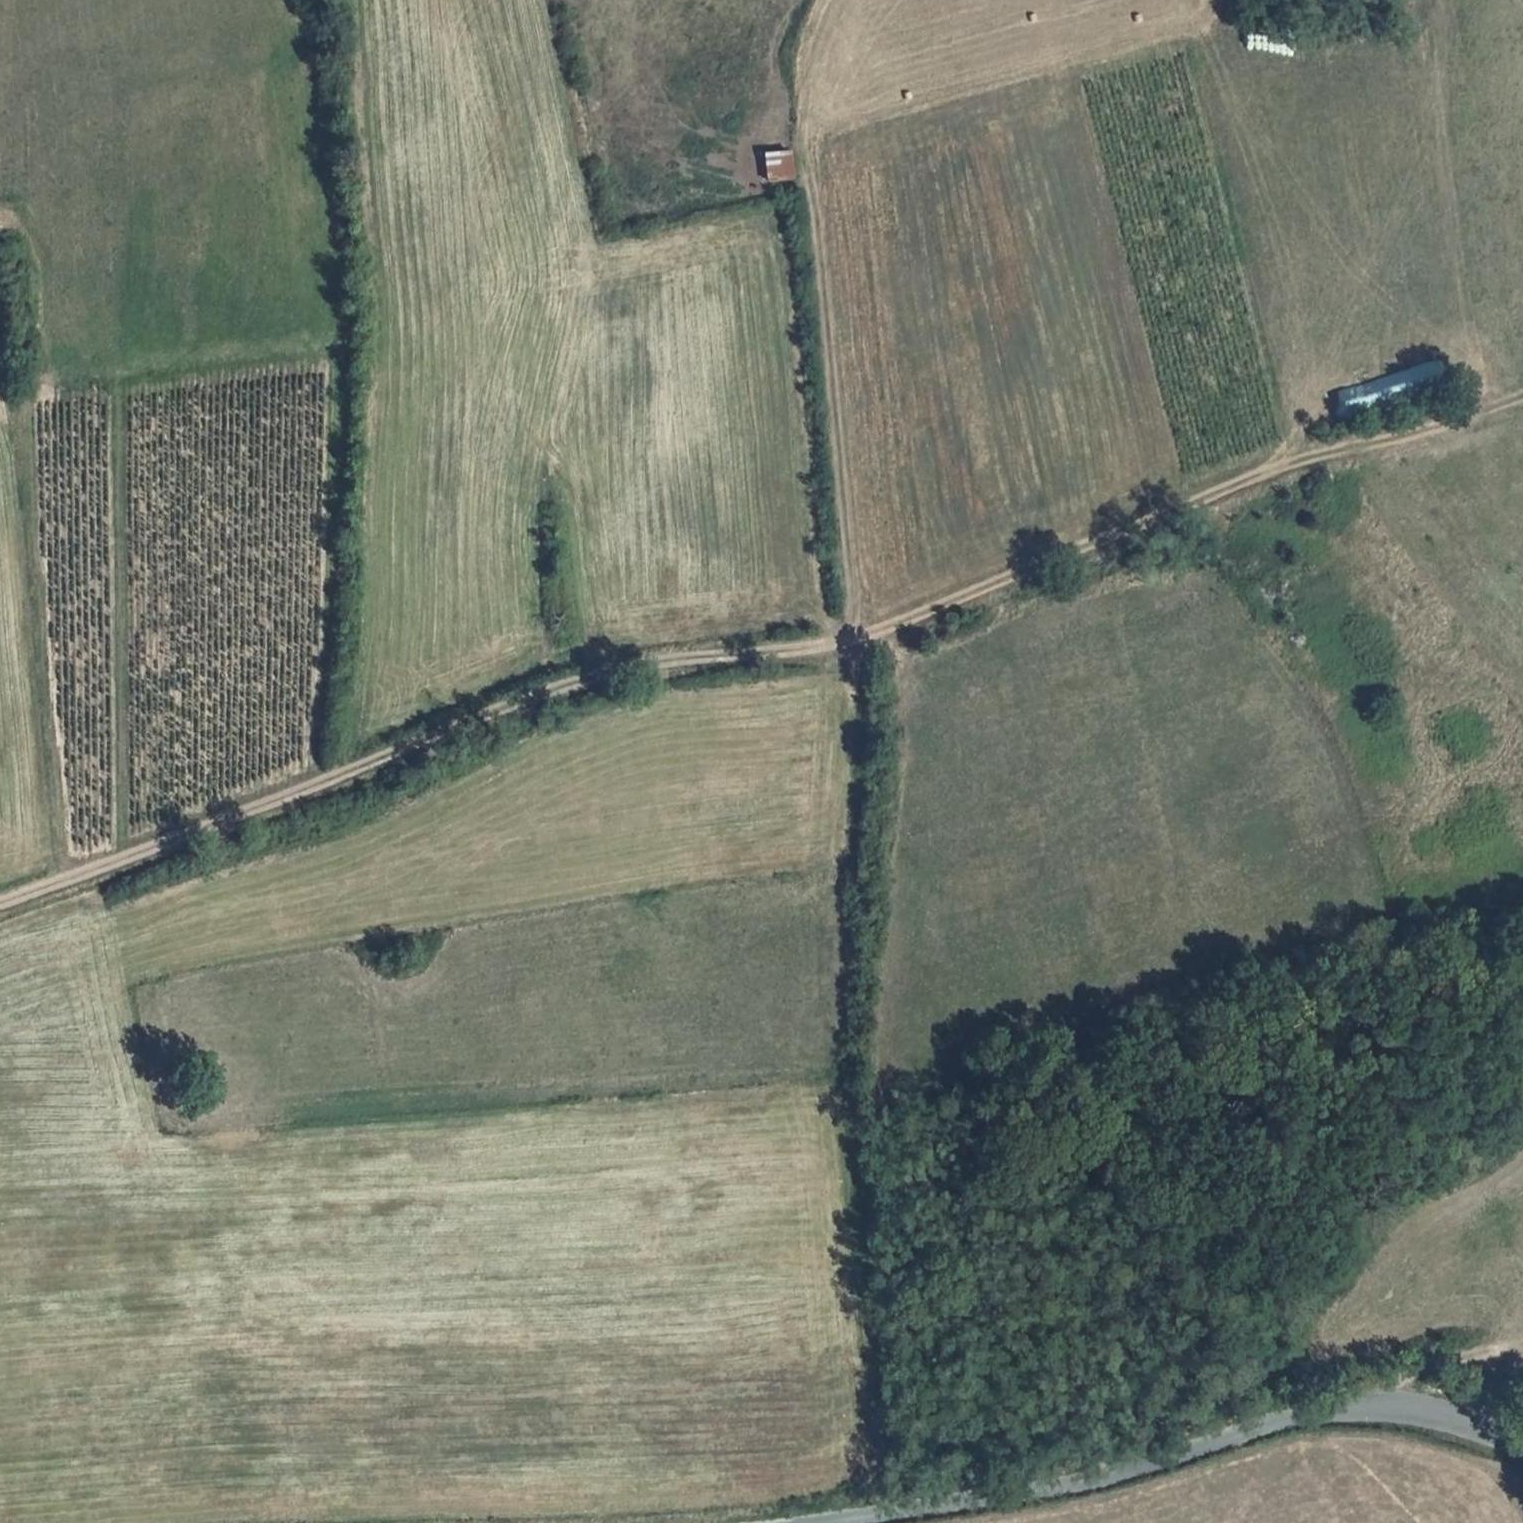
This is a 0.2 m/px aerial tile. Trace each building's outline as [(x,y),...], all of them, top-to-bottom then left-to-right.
[(793,179),(791,149),(750,151),(751,181),(793,179)]
